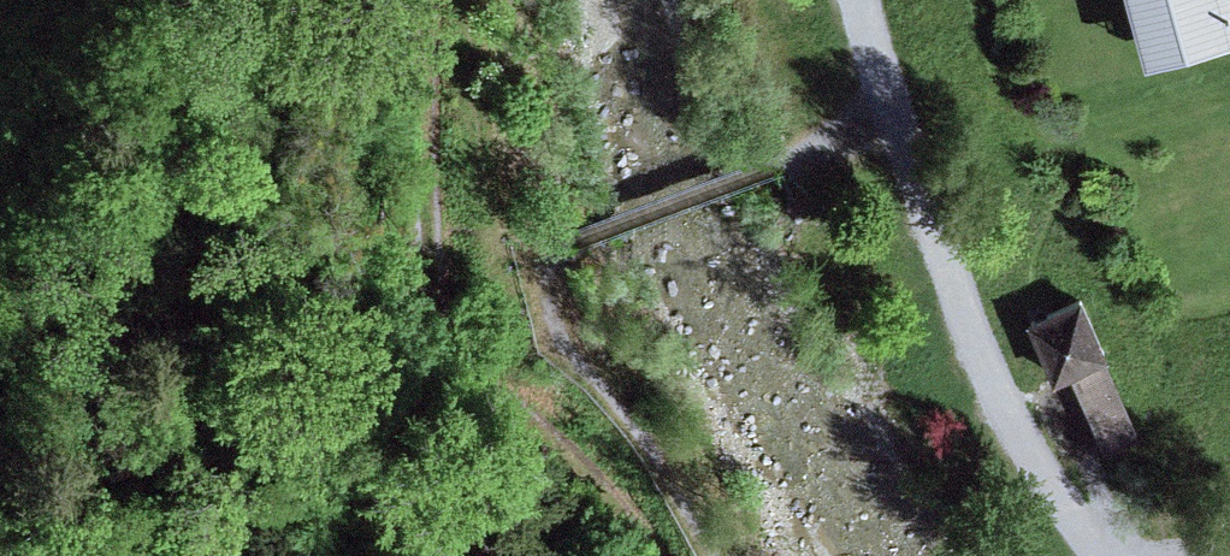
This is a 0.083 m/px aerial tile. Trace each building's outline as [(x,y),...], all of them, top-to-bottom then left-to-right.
[(1145,60),(1229,38),(1229,0),(1129,0),(1145,60)] [(1082,291),(1029,315),(1056,373),(1109,348),(1082,291)] [(1109,360),(1043,391),(1039,404),(1070,468),(1144,432),(1109,360)]
